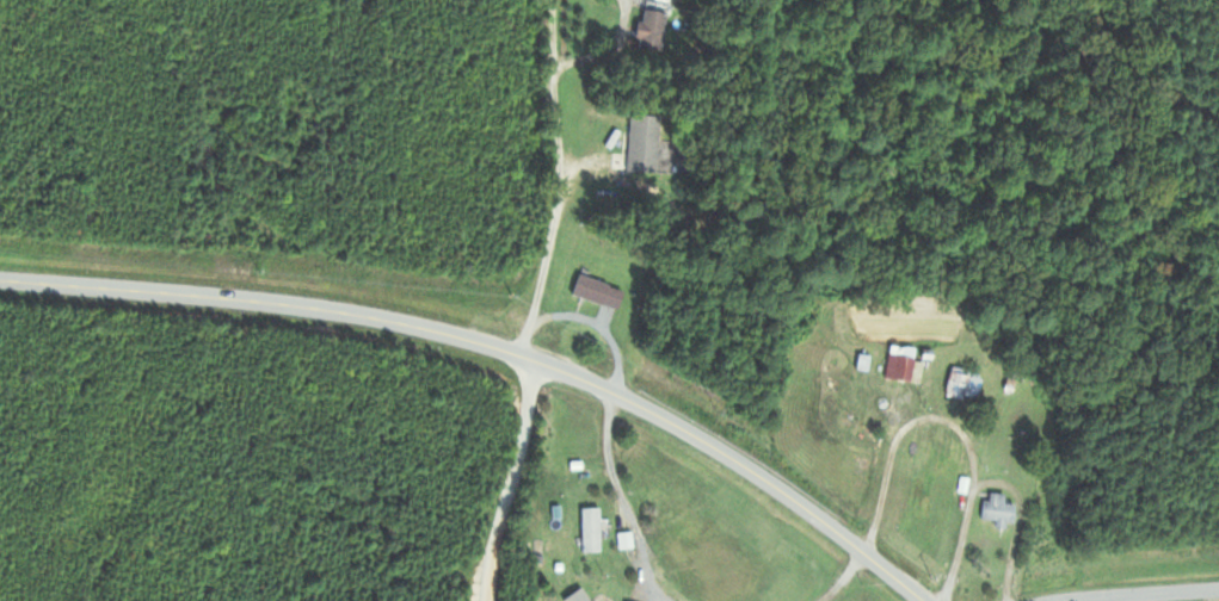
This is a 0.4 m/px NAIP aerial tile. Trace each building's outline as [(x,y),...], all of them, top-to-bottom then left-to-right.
[(660,12),(636,13),(638,52),(662,51),(660,12)] [(656,174),(659,118),(630,117),(627,173),(656,174)] [(623,293),(578,277),(571,297),(616,314),(623,293)] [(967,407),(980,380),(952,366),(939,393),(967,407)] [(977,526),(1010,528),(1011,506),(1001,506),(1001,496),(979,495),(977,526)] [(596,554),(596,510),(575,510),(576,554),(596,554)]
